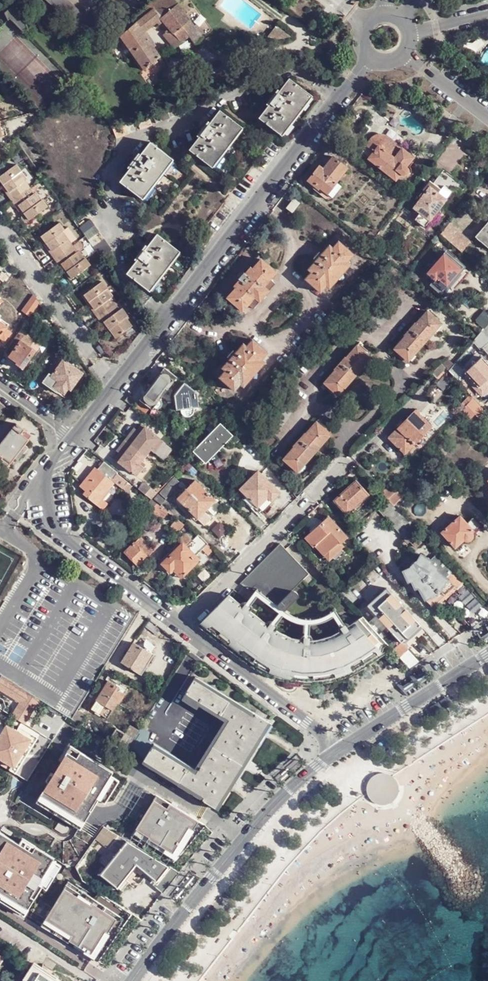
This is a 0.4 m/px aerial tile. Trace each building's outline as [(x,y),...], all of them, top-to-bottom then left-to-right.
[(81,33),(91,23),(92,24),(88,34),(112,37),(110,20),(91,21),(69,0),(47,0),(81,33)] [(149,3),(169,29),(163,34),(174,48),(189,37),(194,44),(202,38),(175,0),(152,0),(149,3)] [(5,13),(9,21),(11,19),(22,32),(28,29),(16,3),(5,13)] [(154,12),(137,25),(146,37),(159,28),(159,29),(163,26),(162,24),(164,23),(154,12)] [(137,25),(121,37),(144,70),(161,58),(146,37),(137,25)] [(277,29),(264,45),(291,41),(277,29)] [(290,79),(259,119),(281,136),(312,96),(290,79)] [(221,111),(190,152),(212,169),(243,128),(221,111)] [(150,120),(139,125),(141,130),(152,125),(150,120)] [(374,136),(366,146),(374,152),(369,159),(396,180),(402,174),(403,175),(405,175),(408,174),(409,171),(409,169),(406,167),(414,158),(388,137),(381,135),(378,135),(374,136)] [(151,142),(119,183),(142,201),(173,160),(151,142)] [(319,166),(308,181),(320,190),(321,188),(330,195),(339,184),(338,183),(348,169),(334,157),(324,169),(319,166)] [(4,182),(15,197),(31,186),(27,179),(21,171),(23,169),(18,162),(0,176),(4,182)] [(21,171),(27,179),(29,178),(23,169),(21,171)] [(414,220),(425,229),(450,196),(454,198),(457,201),(465,190),(444,173),(435,184),(431,182),(420,197),(422,199),(414,208),(419,213),(414,220)] [(15,197),(4,182),(1,184),(12,200),(15,197)] [(15,197),(25,212),(31,219),(49,206),(44,199),(42,201),(35,192),(31,186),(15,197)] [(38,190),(35,192),(42,201),(44,199),(38,190)] [(450,196),(425,229),(427,231),(454,198),(450,196)] [(22,214),(25,212),(15,197),(12,200),(22,214)] [(294,199),(287,209),(292,213),(300,203),(294,199)] [(91,220),(79,227),(101,258),(112,250),(91,220)] [(43,236),(47,241),(57,256),(73,245),(69,240),(64,231),(66,229),(61,223),(43,236)] [(449,223),(439,235),(461,253),(471,241),(449,223)] [(484,228),(476,237),(487,247),(487,229),(487,231),(484,228)] [(64,231),(69,240),(72,238),(66,229),(64,231)] [(370,231),(363,240),(369,246),(377,236),(370,231)] [(157,235),(127,274),(150,292),(180,252),(157,235)] [(79,240),(73,245),(77,251),(81,249),(84,248),(79,240)] [(57,256),(47,241),(44,243),(54,258),(57,256)] [(312,273),(306,280),(321,293),(326,287),(329,289),(351,265),(348,262),(354,255),(339,242),(333,248),(330,246),(322,255),(321,253),(315,260),(317,261),(309,271),(312,273)] [(57,256),(68,270),(73,278),(92,265),(87,258),(84,260),(77,251),(73,245),(57,256)] [(81,249),(77,251),(84,260),(87,258),(81,249)] [(446,252),(427,274),(435,281),(436,282),(438,280),(446,287),(463,267),(446,252)] [(65,273),(68,270),(57,256),(54,258),(65,273)] [(236,289),(228,298),(243,311),(249,305),(253,309),(276,284),(271,281),(276,274),(261,261),(253,270),(251,269),(246,275),(244,274),(238,280),(240,282),(235,287),(236,289)] [(446,287),(443,291),(448,296),(469,272),(463,267),(446,287)] [(436,282),(435,281),(431,285),(441,293),(443,291),(446,287),(438,280),(436,282)] [(85,294),(89,299),(100,315),(115,303),(111,298),(106,290),(108,288),(103,281),(85,294)] [(106,290),(111,298),(114,296),(108,288),(106,290)] [(30,318),(40,303),(34,295),(22,312),(30,318)] [(100,315),(89,299),(86,302),(97,317),(100,315)] [(100,315),(111,330),(116,338),(135,325),(129,317),(126,320),(120,311),(115,303),(100,315)] [(123,309),(120,311),(126,320),(129,317),(123,309)] [(404,338),(394,349),(409,362),(442,324),(428,313),(417,324),(416,323),(404,337),(404,338)] [(107,332),(111,330),(100,315),(97,317),(107,332)] [(5,340),(10,333),(5,329),(9,325),(0,319),(0,337),(5,340)] [(20,342),(15,338),(6,353),(10,356),(10,357),(18,363),(17,365),(23,370),(42,344),(26,332),(21,339),(22,339),(20,342)] [(475,341),(482,348),(487,343),(487,337),(484,332),(481,334),(475,341)] [(226,371),(220,378),(235,391),(241,384),(244,387),(265,362),(262,360),(268,353),(253,340),(247,347),(244,344),(237,353),(234,350),(228,358),(230,359),(223,368),(226,371)] [(320,343),(314,350),(321,355),(327,348),(320,343)] [(336,372),(325,384),(340,396),(372,358),(358,346),(348,358),(346,357),(335,370),(336,372)] [(472,380),(478,388),(487,380),(487,363),(483,357),(465,373),(467,376),(472,380)] [(448,359),(442,364),(448,371),(449,371),(454,365),(448,359)] [(50,373),(43,383),(56,393),(59,389),(64,393),(68,388),(70,390),(82,374),(64,360),(53,375),(50,373)] [(442,364),(432,375),(438,381),(448,371),(442,364)] [(164,368),(154,381),(167,392),(178,379),(164,368)] [(467,376),(459,382),(463,387),(472,380),(467,376)] [(177,411),(181,411),(195,408),(200,407),(198,395),(184,384),(175,396),(177,411)] [(149,388),(139,400),(152,411),(153,410),(156,411),(158,411),(160,410),(162,409),(164,404),(161,400),(162,399),(149,388)] [(481,407),(474,399),(467,406),(475,414),(481,407)] [(231,416),(222,406),(218,411),(219,412),(226,419),(227,420),(231,416)] [(195,408),(181,411),(181,413),(182,414),(186,417),(190,417),(193,415),(195,413),(195,410),(195,408)] [(416,410),(389,438),(406,454),(433,427),(416,410)] [(0,446),(0,461),(8,467),(32,436),(17,424),(0,446)] [(222,424),(193,452),(206,465),(234,437),(222,424)] [(295,449),(284,460),(298,473),(332,437),(318,424),(307,435),(305,434),(294,447),(295,449)] [(165,442),(143,425),(138,431),(134,436),(131,434),(121,447),(124,450),(120,453),(115,460),(137,478),(146,467),(142,463),(151,452),(155,455),(165,442)] [(203,475),(193,464),(185,472),(195,482),(203,475)] [(96,467),(80,487),(86,491),(83,494),(97,505),(115,483),(122,489),(127,482),(104,465),(99,470),(96,467)] [(258,472),(241,490),(259,508),(268,498),(271,501),(279,493),(258,472)] [(176,481),(163,498),(170,503),(184,486),(176,481)] [(358,481),(336,501),(348,514),(370,494),(358,481)] [(145,482),(139,489),(150,498),(155,490),(145,482)] [(216,502),(195,482),(178,499),(198,519),(216,502)] [(394,495),(389,500),(394,505),(399,501),(394,495)] [(259,508),(256,510),(259,513),(271,501),(268,498),(259,508)] [(394,505),(389,500),(378,509),(405,539),(416,529),(394,505)] [(157,504),(151,512),(155,515),(162,507),(157,504)] [(328,516),(306,537),(314,547),(316,545),(325,554),(339,541),(341,543),(347,537),(328,516)] [(456,549),(465,541),(473,534),(475,532),(461,517),(442,534),(456,549)] [(185,525),(178,520),(171,529),(178,535),(185,525)] [(473,534),(465,541),(466,542),(467,543),(468,542),(473,539),(474,536),(473,534)] [(211,546),(201,536),(195,543),(188,535),(183,540),(185,542),(183,544),(183,545),(185,544),(190,550),(198,558),(211,546)] [(139,536),(125,554),(139,565),(153,547),(139,536)] [(281,543),(241,583),(272,615),(279,607),(280,611),(281,614),(282,614),(285,614),(302,597),(302,594),(301,592),(300,591),(299,590),(298,591),(297,590),(305,581),(311,588),(317,582),(312,576),(312,575),(281,543)] [(185,544),(183,545),(163,564),(170,571),(175,567),(183,575),(197,562),(188,551),(190,550),(185,544)] [(412,567),(404,571),(409,582),(412,580),(416,589),(419,587),(425,598),(422,600),(430,610),(462,586),(454,576),(449,580),(436,571),(438,569),(430,564),(431,561),(422,554),(417,563),(417,565),(416,567),(415,568),(412,567)] [(394,650),(401,658),(409,651),(402,643),(421,625),(384,585),(364,604),(387,629),(380,635),(389,645),(394,650)] [(348,589),(343,593),(352,603),(357,599),(348,589)] [(389,645),(380,635),(363,616),(353,625),(351,627),(348,628),(340,633),(320,641),(311,642),(299,640),(293,639),(285,635),(278,630),(267,623),(252,612),(241,604),(229,594),(202,622),(237,647),(238,647),(248,654),(251,656),(255,659),(260,662),(269,668),(274,671),(278,669),(281,666),(288,667),(289,669),(289,671),(288,673),(295,679),(300,674),(302,674),(303,675),(305,675),(317,675),(318,672),(326,678),(329,675),(330,673),(328,668),(335,666),(341,669),(344,671),(349,669),(346,663),(353,659),(360,663),(361,663),(366,660),(389,645)] [(244,602),(241,604),(252,612),(253,605),(248,601),(244,602)] [(271,621),(267,623),(278,630),(278,626),(278,625),(277,623),(276,621),(274,621),(272,621),(271,621)] [(237,647),(202,622),(198,626),(233,653),(237,647)] [(341,630),(340,633),(348,628),(351,627),(353,625),(350,624),(347,623),(346,623),(343,624),(342,626),(341,627),(341,629),(341,630)] [(134,643),(122,663),(140,674),(152,655),(134,643)] [(394,650),(389,645),(366,660),(370,666),(394,650)] [(248,654),(238,647),(237,650),(238,653),(241,657),(244,657),(247,655),(248,654)] [(255,659),(251,656),(251,659),(251,662),(254,665),(258,665),(260,662),(255,659)] [(346,663),(349,669),(350,669),(352,670),(353,670),(355,670),(356,670),(357,668),(358,667),(359,666),(361,663),(360,663),(353,659),(346,663)] [(278,669),(274,671),(275,671),(279,675),(281,676),(285,676),(288,673),(289,671),(289,669),(288,667),(281,666),(278,669)] [(330,673),(329,675),(330,675),(334,676),(337,676),(339,674),(341,669),(335,666),(328,668),(330,673)] [(143,763),(218,811),(272,724),(196,677),(186,693),(227,718),(194,771),(153,746),(143,763)] [(109,682),(92,709),(108,719),(118,704),(119,705),(127,691),(121,687),(120,688),(109,682)] [(24,724),(26,722),(13,713),(11,716),(24,724)] [(195,720),(182,741),(193,748),(206,727),(195,720)] [(109,740),(111,738),(116,729),(109,725),(103,735),(109,740)] [(13,771),(31,739),(16,731),(6,726),(0,737),(0,764),(13,771)] [(31,739),(13,771),(17,774),(39,738),(19,726),(16,731),(31,739)] [(116,729),(111,738),(119,743),(124,734),(116,729)] [(141,729),(126,753),(134,758),(144,741),(148,734),(141,729)] [(143,763),(153,746),(144,741),(134,758),(143,763)] [(71,746),(68,752),(77,758),(81,752),(71,746)] [(68,752),(42,795),(79,817),(92,795),(97,798),(111,776),(113,772),(94,760),(90,766),(84,762),(88,756),(81,752),(77,758),(68,752)] [(88,756),(84,762),(90,766),(94,760),(88,756)] [(387,773),(383,772),(378,772),(375,774),(372,776),(369,779),(367,783),(366,787),(367,793),(370,799),(375,803),(381,804),(388,803),(393,800),(396,795),(398,788),(397,783),(395,779),(391,775),(387,773)] [(111,776),(97,798),(105,803),(118,781),(111,776)] [(74,825),(79,817),(42,795),(37,803),(74,825)] [(143,847),(168,862),(189,828),(198,834),(207,823),(171,801),(169,805),(155,797),(132,835),(146,843),(143,847)] [(163,894),(180,873),(105,826),(95,841),(99,844),(108,849),(99,861),(106,867),(101,874),(123,890),(130,883),(126,879),(137,865),(157,881),(154,886),(163,894)] [(168,862),(172,864),(198,834),(189,828),(168,862)] [(56,859),(37,847),(33,852),(20,844),(1,833),(0,835),(0,891),(22,904),(28,894),(36,882),(40,884),(56,859)] [(20,844),(33,852),(37,847),(24,839),(20,844)] [(95,841),(79,862),(83,865),(99,844),(95,841)] [(56,859),(40,884),(48,890),(64,864),(56,859)] [(71,882),(68,887),(97,905),(104,895),(101,893),(97,899),(71,882)] [(97,905),(68,887),(47,919),(60,928),(73,936),(70,941),(84,950),(83,951),(99,962),(104,954),(101,952),(112,935),(109,933),(125,909),(104,895),(97,905)] [(0,891),(0,901),(26,917),(37,899),(28,894),(22,904),(0,891)] [(131,913),(125,909),(109,933),(112,935),(101,952),(104,954),(131,913)] [(57,933),(70,941),(73,936),(60,928),(57,933)] [(23,980),(61,980),(35,964),(23,980)]
